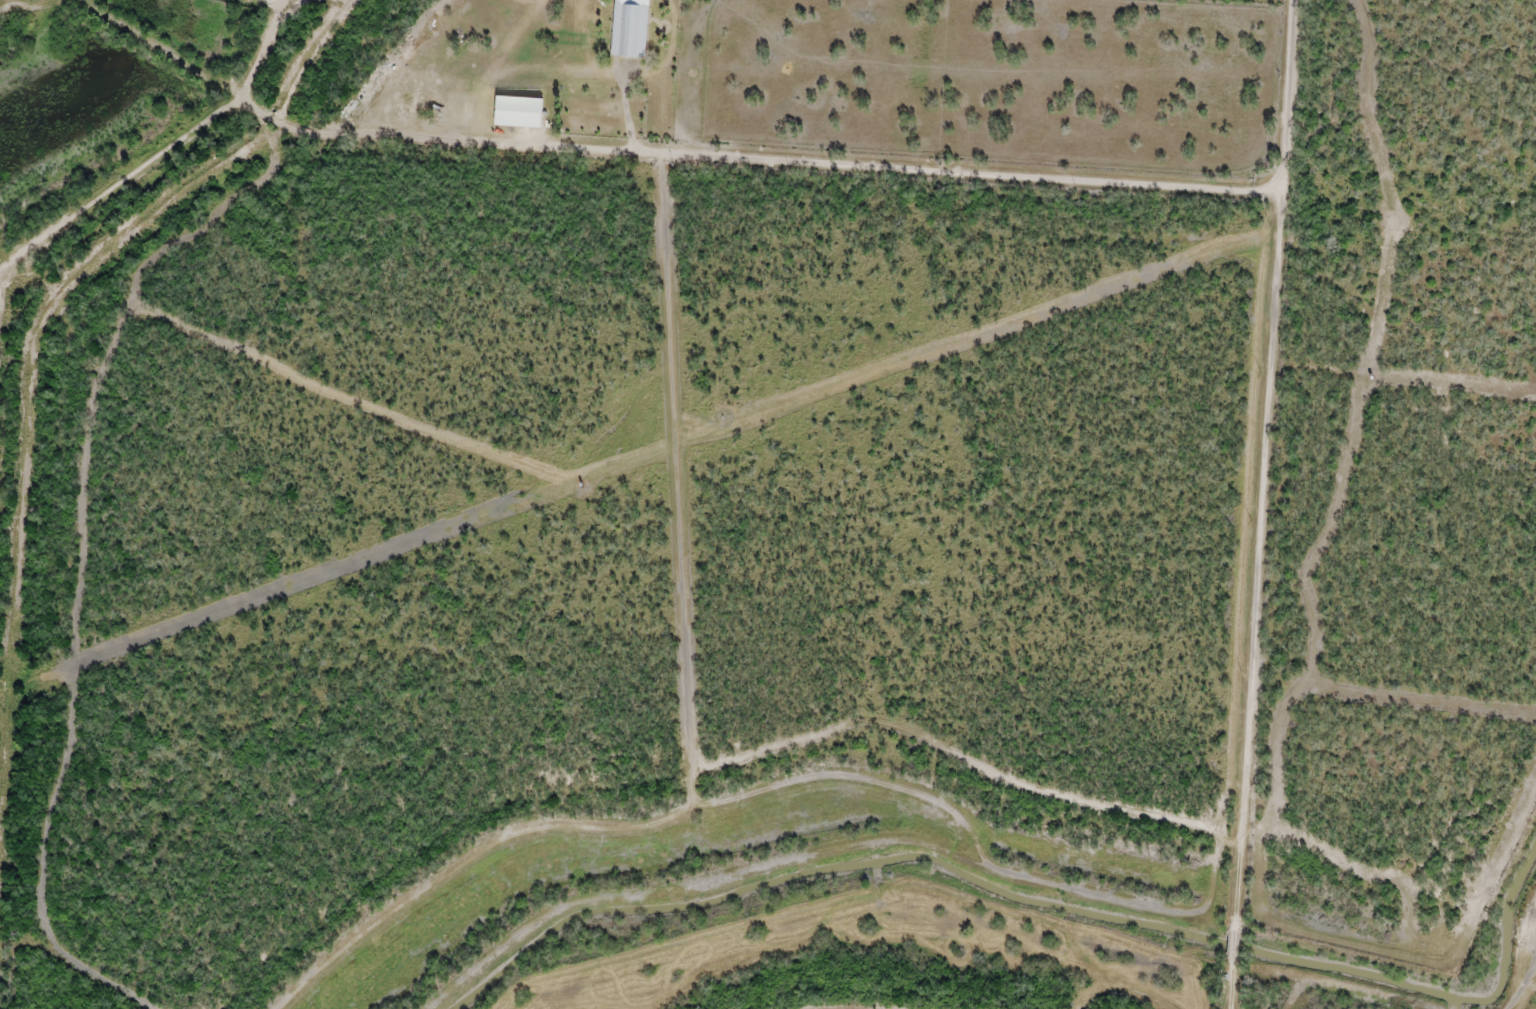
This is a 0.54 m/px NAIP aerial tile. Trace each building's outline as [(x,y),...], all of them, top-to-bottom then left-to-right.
[(644,57),(648,0),(613,0),(610,55),(644,57)] [(542,97),(496,95),(495,125),(540,127),(542,97)]
